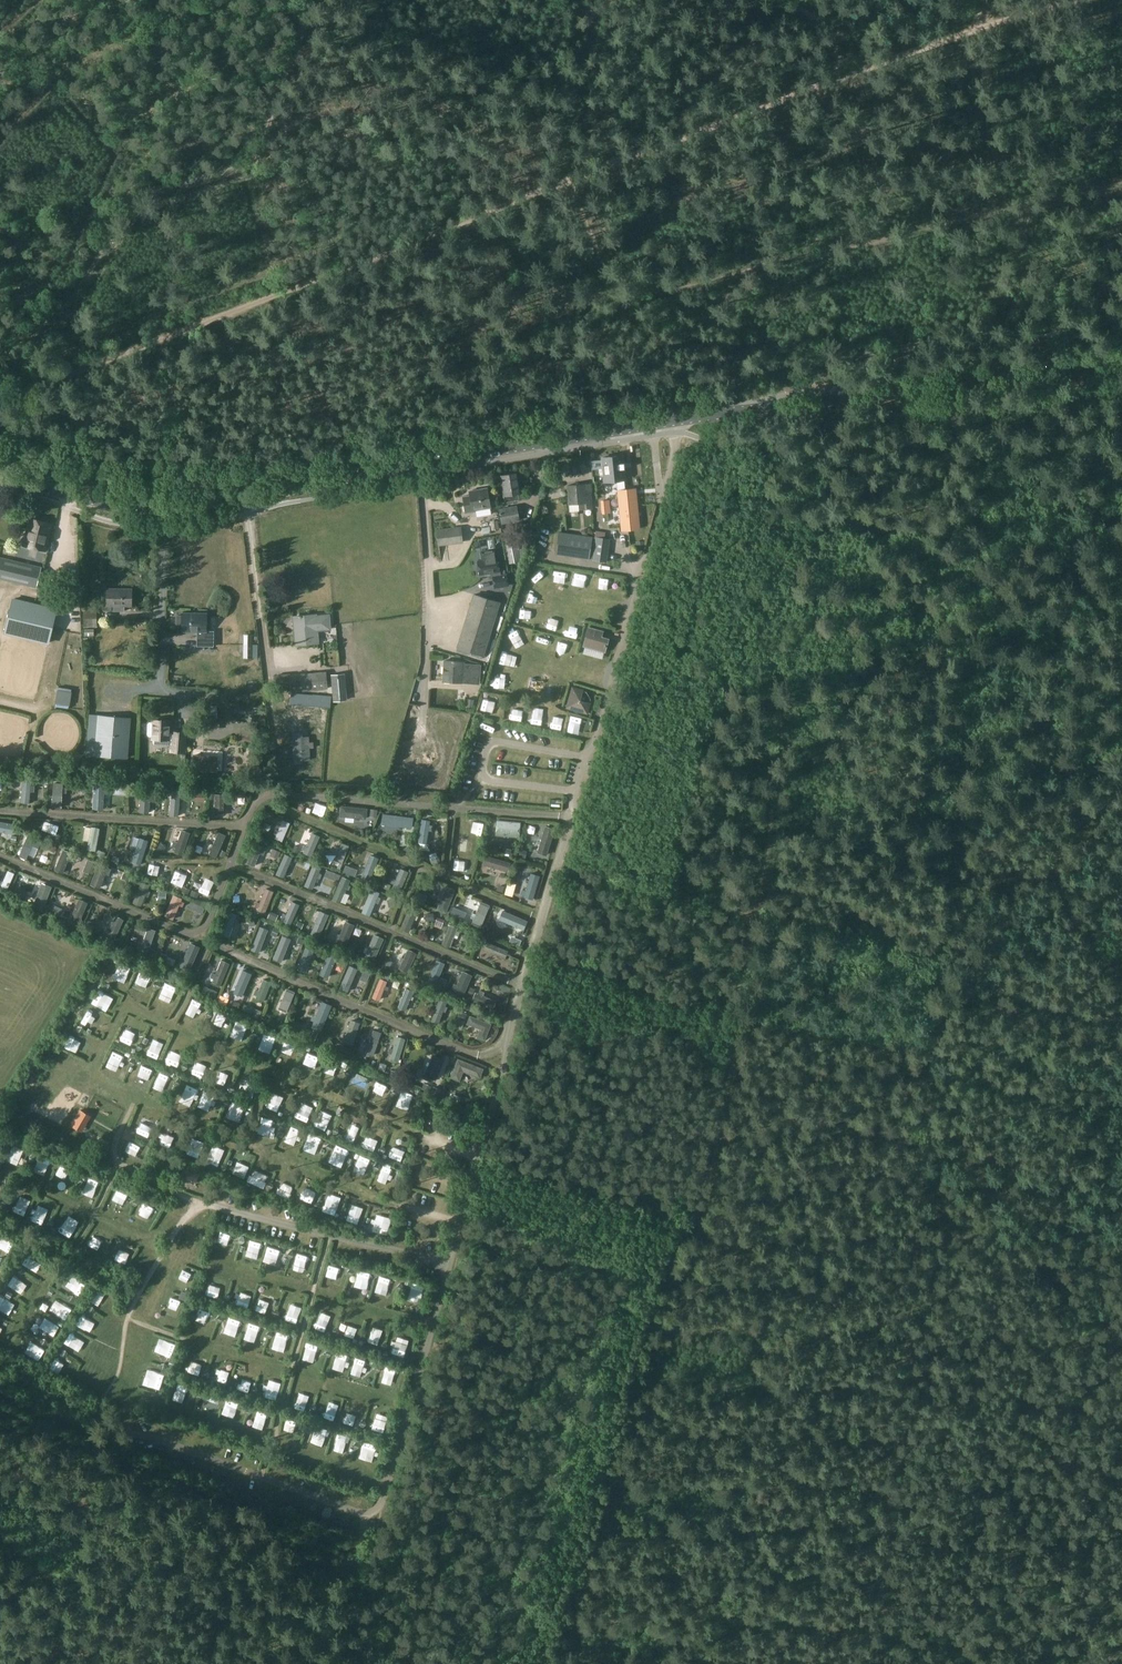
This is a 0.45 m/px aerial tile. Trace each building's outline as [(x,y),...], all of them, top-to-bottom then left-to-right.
[(622,456),(602,458),(602,465),(604,481),(616,480),(623,479),(624,479),(622,456)] [(500,475),(504,502),(517,500),(517,497),(521,497),(517,473),(500,475)] [(582,503),(582,509),(592,508),(590,484),(567,485),(568,504),(582,503)] [(635,488),(617,490),(619,513),(627,512),(626,505),(637,504),(635,488)] [(463,497),(466,513),(476,511),(476,510),(490,507),(487,489),(470,492),(470,495),(463,497)] [(608,500),(601,501),(602,513),(610,513),(608,500)] [(627,512),(619,513),(621,527),(628,527),(628,529),(640,528),(637,504),(626,505),(627,512)] [(501,524),(520,521),(517,506),(498,509),(501,524)] [(566,511),(566,519),(578,518),(577,510),(566,511)] [(24,545),(45,550),(51,525),(30,519),(24,545)] [(439,545),(462,542),(461,528),(437,530),(439,545)] [(589,558),(592,537),(559,532),(556,554),(589,558)] [(525,548),(518,549),(516,537),(503,539),(508,564),(521,561),(520,559),(523,559),(525,548)] [(609,539),(596,537),(593,559),(606,561),(609,539)] [(461,549),(461,542),(436,546),(437,552),(461,549)] [(478,564),(476,566),(477,570),(479,571),(479,574),(492,572),(494,588),(508,586),(506,575),(500,576),(496,552),(495,548),(480,551),(481,560),(477,561),(478,564)] [(41,568),(42,567),(0,556),(0,579),(36,588),(41,568)] [(583,592),(585,581),(574,578),(571,590),(583,592)] [(107,589),(107,606),(113,606),(113,611),(124,612),(124,606),(131,606),(131,589),(107,589)] [(474,595),(457,648),(482,656),(499,603),(474,595)] [(56,610),(12,599),(8,615),(52,626),(56,610)] [(83,610),(84,625),(84,627),(97,627),(96,609),(83,610)] [(176,615),(176,625),(182,625),(181,631),(198,631),(198,638),(196,638),(196,646),(213,647),(213,638),(206,638),(206,631),(206,613),(182,613),(182,615),(176,615)] [(315,614),(292,616),(295,645),(318,643),(317,631),(330,630),(329,615),(315,616),(315,614)] [(582,646),(605,653),(609,638),(602,636),(603,631),(588,627),(582,646)] [(581,655),(580,661),(599,663),(600,657),(581,655)] [(444,660),(442,682),(468,684),(468,679),(480,679),(481,665),(469,664),(464,664),(464,661),(444,660)] [(291,692),(327,688),(326,671),(289,675),(291,692)] [(333,701),(347,700),(344,673),(331,674),(333,701)] [(57,679),(58,703),(72,703),(71,678),(57,679)] [(274,681),(275,693),(287,693),(287,681),(274,681)] [(565,708),(587,714),(591,703),(589,702),(590,699),(586,692),(582,691),(583,689),(571,686),(565,708)] [(330,696),(291,693),(290,705),(329,708),(330,696)] [(467,699),(466,707),(473,708),(474,700),(467,699)] [(99,718),(96,756),(129,759),(133,719),(100,716),(99,718)] [(96,756),(99,718),(91,718),(87,755),(96,756)] [(147,724),(147,735),(148,737),(151,737),(150,740),(152,740),(152,743),(154,744),(165,745),(167,743),(167,741),(170,741),(171,731),(172,720),(152,718),(152,722),(149,722),(147,724)] [(566,724),(563,734),(576,737),(579,727),(566,724)] [(170,741),(169,753),(186,754),(187,732),(171,731),(170,741)] [(242,732),(239,738),(253,743),(255,737),(242,732)] [(309,742),(309,737),(302,737),(302,732),(292,733),(293,761),(310,761),(309,748),(313,748),(313,742),(309,742)] [(194,755),(193,771),(217,772),(218,756),(194,755)] [(22,780),(21,803),(29,804),(30,792),(34,792),(34,786),(30,786),(31,781),(22,780)] [(63,784),(54,784),(52,808),(61,808),(62,794),(67,794),(67,789),(62,789),(63,784)] [(92,808),(102,809),(103,793),(106,794),(106,788),(103,788),(103,785),(93,785),(92,808)] [(192,793),(192,800),(204,801),(204,795),(205,794),(192,793)] [(184,821),(188,801),(178,799),(175,819),(184,821)] [(316,802),(312,812),(323,817),(327,806),(316,802)] [(422,819),(418,842),(426,844),(429,831),(431,831),(432,826),(429,825),(430,820),(422,819)] [(275,838),(281,841),(290,823),(283,820),(278,830),(275,829),(273,833),(276,834),(275,838)] [(496,820),(495,836),(519,838),(520,822),(496,820)] [(174,842),(172,847),(176,849),(175,853),(183,856),(190,834),(182,831),(178,843),(174,842)] [(210,852),(208,855),(216,859),(226,836),(218,832),(213,844),(210,843),(207,850),(210,852)] [(303,845),(302,849),(304,850),(303,853),(311,857),(320,836),(312,833),(306,846),(303,845)] [(38,848),(41,840),(28,835),(19,856),(26,859),(28,854),(32,846),(38,848)] [(97,850),(97,835),(83,835),(84,850),(97,850)] [(338,855),(335,861),(341,863),(348,845),(342,843),(340,848),(335,846),(332,853),(338,855)] [(260,855),(264,856),(267,849),(255,844),(246,864),(255,867),(260,855)] [(292,851),(298,854),(300,848),(295,845),(292,851)] [(408,846),(402,850),(406,855),(411,851),(408,846)] [(511,849),(504,848),(502,855),(510,856),(511,849)] [(54,869),(62,873),(68,860),(70,862),(72,857),(70,856),(71,853),(63,849),(54,869)] [(326,852),(319,849),(316,856),(323,859),(326,852)] [(37,865),(39,857),(31,855),(29,863),(37,865)] [(276,874),(283,878),(292,858),(285,855),(276,874)] [(378,858),(369,855),(361,876),(369,880),(378,858)] [(90,886),(100,890),(106,875),(109,877),(112,870),(108,869),(109,867),(99,863),(90,886)] [(311,872),(305,888),(312,891),(315,885),(319,887),(322,880),(317,878),(322,867),(312,864),(309,872),(311,872)] [(462,879),(464,866),(451,865),(450,878),(462,879)] [(394,885),(393,888),(401,891),(409,873),(401,869),(396,880),(392,878),(389,883),(394,885)] [(8,871),(7,871),(2,882),(0,881),(0,887),(0,888),(0,890),(7,893),(15,874),(8,871)] [(173,879),(170,887),(180,891),(183,883),(173,879)] [(349,888),(346,887),(348,883),(342,880),(334,899),(340,902),(345,890),(347,891),(349,888)] [(31,894),(33,886),(17,881),(15,889),(31,894)] [(141,907),(147,892),(150,886),(142,883),(133,904),(141,907)] [(275,892),(266,889),(260,904),(254,902),(251,909),(266,914),(275,892)] [(372,890),(362,912),(369,916),(375,902),(378,903),(380,898),(377,897),(379,893),(372,890)] [(166,900),(166,892),(159,891),(158,899),(166,900)] [(177,919),(182,906),(184,899),(177,897),(170,917),(177,919)] [(394,898),(387,900),(389,907),(396,905),(394,898)] [(289,912),(286,920),(293,922),(300,902),(293,900),(291,907),(287,906),(286,911),(289,912)] [(474,919),(469,917),(467,922),(481,928),(490,906),(481,902),(474,919)] [(218,934),(228,938),(236,917),(227,913),(218,934)] [(320,913),(316,922),(313,921),(311,926),(309,925),(306,931),(311,933),(310,936),(317,939),(327,917),(320,913)] [(437,917),(434,926),(441,929),(444,920),(437,917)] [(346,949),(355,925),(345,922),(340,935),(338,934),(336,939),(339,940),(337,946),(346,949)] [(524,942),(523,941),(526,933),(520,930),(521,927),(513,923),(512,926),(503,923),(500,931),(514,937),(512,942),(522,947),(524,942)] [(455,935),(458,936),(459,932),(456,931),(457,928),(449,925),(442,944),(450,947),(454,937),(455,935)] [(254,943),(260,945),(263,936),(266,937),(268,932),(265,931),(266,929),(260,927),(254,943)] [(148,929),(143,944),(140,943),(138,949),(140,950),(139,953),(147,955),(156,931),(148,929)] [(383,939),(373,935),(364,956),(375,961),(383,939)] [(327,945),(329,938),(323,936),(320,942),(327,945)] [(281,938),(276,952),(282,954),(285,947),(287,948),(289,943),(287,942),(287,941),(281,938)] [(401,963),(399,968),(408,973),(417,955),(407,951),(403,959),(401,958),(399,962),(401,963)] [(213,978),(212,982),(220,985),(229,963),(221,960),(215,974),(212,973),(210,977),(213,978)] [(234,990),(241,992),(247,974),(240,971),(237,981),(234,980),(233,985),(235,986),(234,990)] [(454,990),(453,993),(463,997),(472,976),(462,972),(457,985),(454,984),(452,988),(454,990)] [(257,995),(255,998),(263,1001),(271,982),(263,979),(258,991),(255,990),(253,994),(257,995)] [(388,987),(385,986),(387,981),(380,979),(372,997),(379,1000),(383,989),(387,990),(388,987)] [(214,998),(216,992),(210,989),(208,995),(214,998)] [(405,989),(397,1009),(405,1012),(413,992),(405,989)] [(475,993),(472,1000),(492,1009),(495,1001),(483,996),(484,993),(479,991),(478,994),(475,993)] [(440,1000),(438,1005),(432,1022),(439,1024),(443,1013),(446,1014),(448,1008),(446,1007),(448,1003),(440,1000)] [(457,1018),(465,1021),(467,1014),(460,1012),(457,1018)] [(217,1029),(220,1017),(210,1015),(207,1027),(217,1029)] [(471,1016),(468,1024),(480,1028),(477,1037),(484,1040),(490,1024),(471,1016)] [(297,1034),(301,1024),(291,1020),(287,1030),(297,1034)] [(313,1030),(309,1041),(313,1043),(318,1032),(313,1030)] [(367,1049),(366,1053),(372,1055),(380,1033),(374,1030),(369,1044),(366,1043),(364,1047),(367,1049)] [(397,1037),(392,1055),(390,1059),(399,1062),(406,1040),(397,1037)] [(259,1038),(257,1044),(269,1048),(271,1042),(259,1038)] [(65,1043),(61,1053),(73,1058),(77,1048),(65,1043)] [(270,1060),(283,1063),(287,1048),(274,1045),(270,1060)] [(143,1054),(141,1060),(151,1064),(154,1058),(143,1054)] [(107,1056),(105,1063),(118,1067),(120,1060),(107,1056)] [(432,1056),(422,1079),(433,1083),(442,1060),(432,1056)] [(302,1057),(297,1068),(307,1072),(312,1060),(302,1057)] [(450,1077),(458,1080),(462,1069),(479,1076),(482,1068),(458,1058),(450,1077)] [(330,1074),(332,1068),(320,1064),(318,1071),(330,1074)] [(142,1085),(147,1074),(136,1069),(131,1081),(142,1085)] [(391,1070),(389,1076),(396,1078),(398,1073),(391,1070)] [(184,1080),(197,1084),(199,1077),(186,1074),(184,1080)] [(357,1092),(361,1082),(349,1077),(345,1087),(357,1092)] [(208,1090),(219,1092),(220,1084),(209,1082),(208,1090)] [(366,1086),(364,1098),(377,1100),(379,1088),(366,1086)] [(182,1087),(176,1098),(187,1104),(193,1093),(182,1087)] [(459,1096),(451,1093),(448,1100),(457,1103),(459,1096)] [(201,1095),(196,1107),(206,1111),(211,1100),(201,1095)] [(393,1108),(407,1112),(410,1098),(396,1095),(393,1108)] [(272,1115),(275,1103),(263,1100),(259,1112),(272,1115)] [(80,1110),(70,1126),(80,1132),(90,1116),(80,1110)] [(293,1116),(290,1123),(300,1127),(303,1121),(293,1116)] [(312,1117),(307,1129),(318,1134),(323,1122),(312,1117)] [(260,1138),(265,1121),(256,1119),(251,1136),(260,1138)] [(283,1128),(278,1138),(290,1143),(295,1134),(283,1128)] [(133,1132),(127,1129),(124,1136),(130,1139),(133,1132)] [(299,1136),(296,1147),(308,1151),(312,1140),(299,1136)] [(353,1149),(363,1154),(369,1143),(358,1138),(353,1149)] [(153,1141),(152,1148),(164,1150),(165,1143),(153,1141)] [(339,1159),(341,1153),(329,1148),(326,1155),(339,1159)] [(189,1160),(190,1154),(177,1151),(176,1157),(189,1160)] [(382,1165),(396,1164),(395,1154),(382,1154),(382,1165)] [(360,1173),(365,1163),(349,1156),(344,1167),(360,1173)] [(232,1161),(224,1176),(232,1180),(240,1165),(232,1161)] [(212,1173),(205,1162),(198,1166),(205,1177),(212,1173)] [(49,1174),(62,1177),(63,1171),(51,1168),(49,1174)] [(196,1183),(200,1175),(184,1168),(180,1176),(183,1178),(193,1182),(196,1183)] [(386,1185),(389,1173),(373,1169),(370,1181),(386,1185)] [(242,1184),(253,1188),(256,1177),(245,1173),(242,1184)] [(404,1174),(402,1180),(413,1183),(415,1178),(404,1174)] [(438,1175),(437,1180),(447,1183),(449,1178),(438,1175)] [(88,1196),(92,1184),(79,1179),(75,1191),(88,1196)] [(268,1197),(279,1201),(284,1189),(272,1185),(268,1197)] [(104,1202),(114,1206),(119,1195),(109,1190),(104,1202)] [(327,1217),(330,1211),(318,1206),(315,1212),(327,1217)] [(336,1213),(333,1224),(348,1228),(351,1217),(336,1213)] [(364,1222),(361,1235),(379,1238),(381,1225),(364,1222)] [(205,1247),(220,1251),(224,1239),(209,1235),(205,1247)] [(233,1255),(247,1258),(250,1244),(236,1241),(233,1255)] [(256,1260),(269,1263),(272,1250),(259,1247),(256,1260)] [(18,1271),(24,1257),(17,1254),(12,1268),(18,1271)] [(299,1264),(300,1258),(287,1254),(285,1261),(299,1264)] [(112,1267),(115,1262),(104,1257),(101,1262),(112,1267)] [(405,1286),(402,1298),(411,1300),(414,1288),(405,1286)] [(188,1293),(181,1291),(178,1298),(185,1301),(188,1293)] [(73,1327),(78,1317),(72,1315),(68,1325),(73,1327)]
